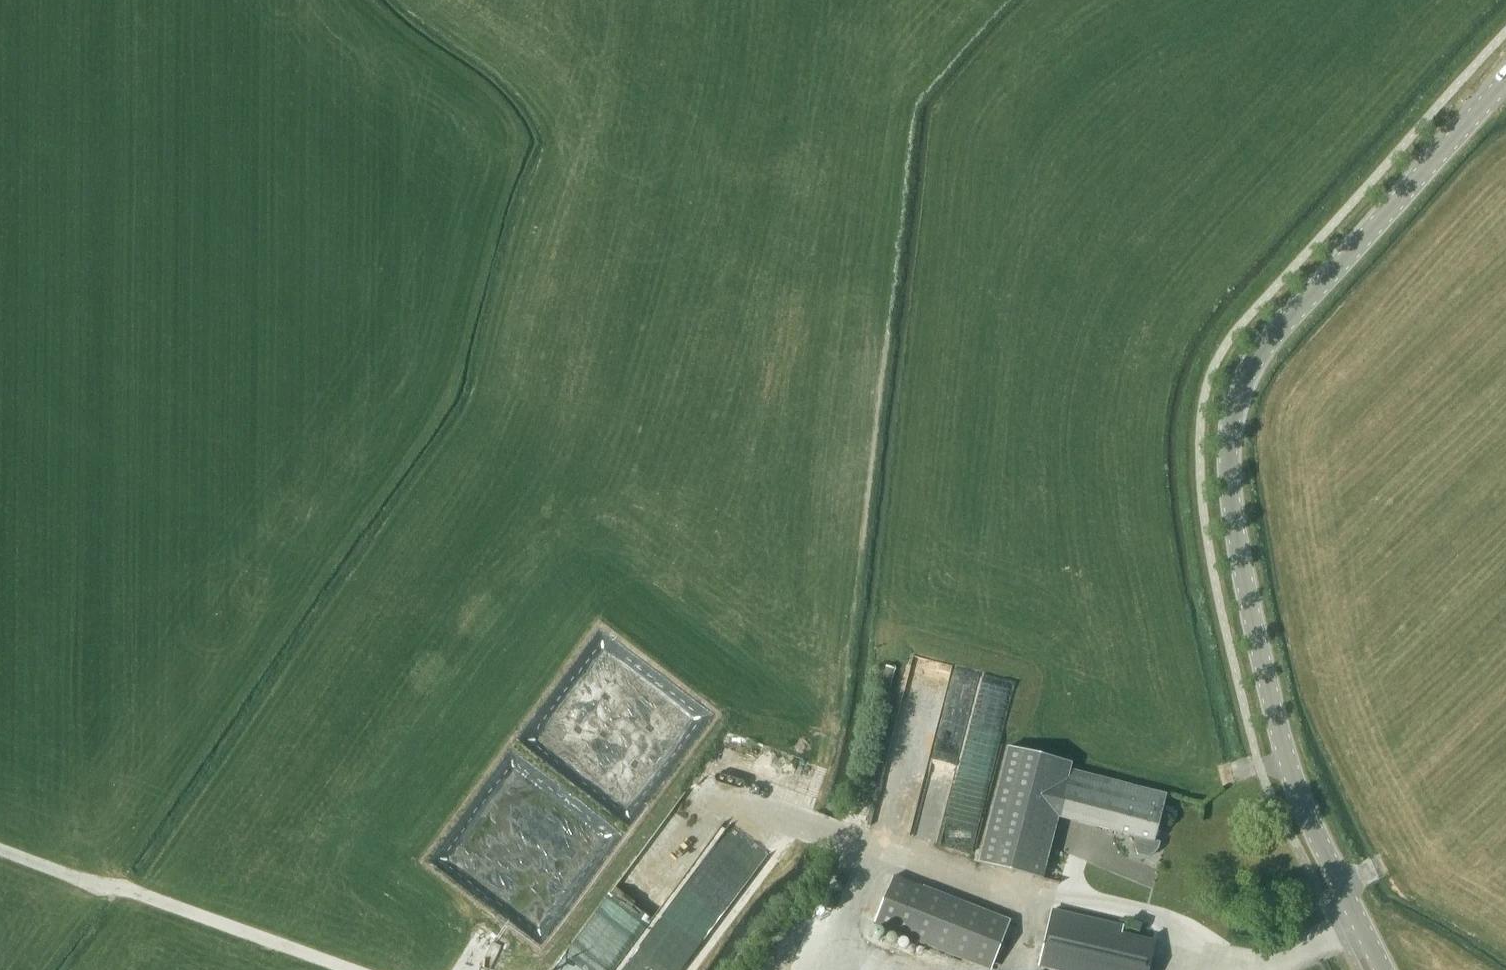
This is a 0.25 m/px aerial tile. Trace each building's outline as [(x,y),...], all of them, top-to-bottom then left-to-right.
[(1009,747),(979,862),(1042,879),(1058,817),(1113,831),(1125,784),(1070,770),(1071,763),(1009,747)] [(1154,841),(1166,795),(1125,784),(1113,831),(1135,837),(1133,842),(1135,848),(1137,854),(1149,857),(1154,853),(1158,848),(1159,842),(1154,841)] [(1009,922),(893,877),(875,924),(991,969),(1009,922)] [(1142,924),(1129,919),(1126,927),(1139,932),(1142,924)]
